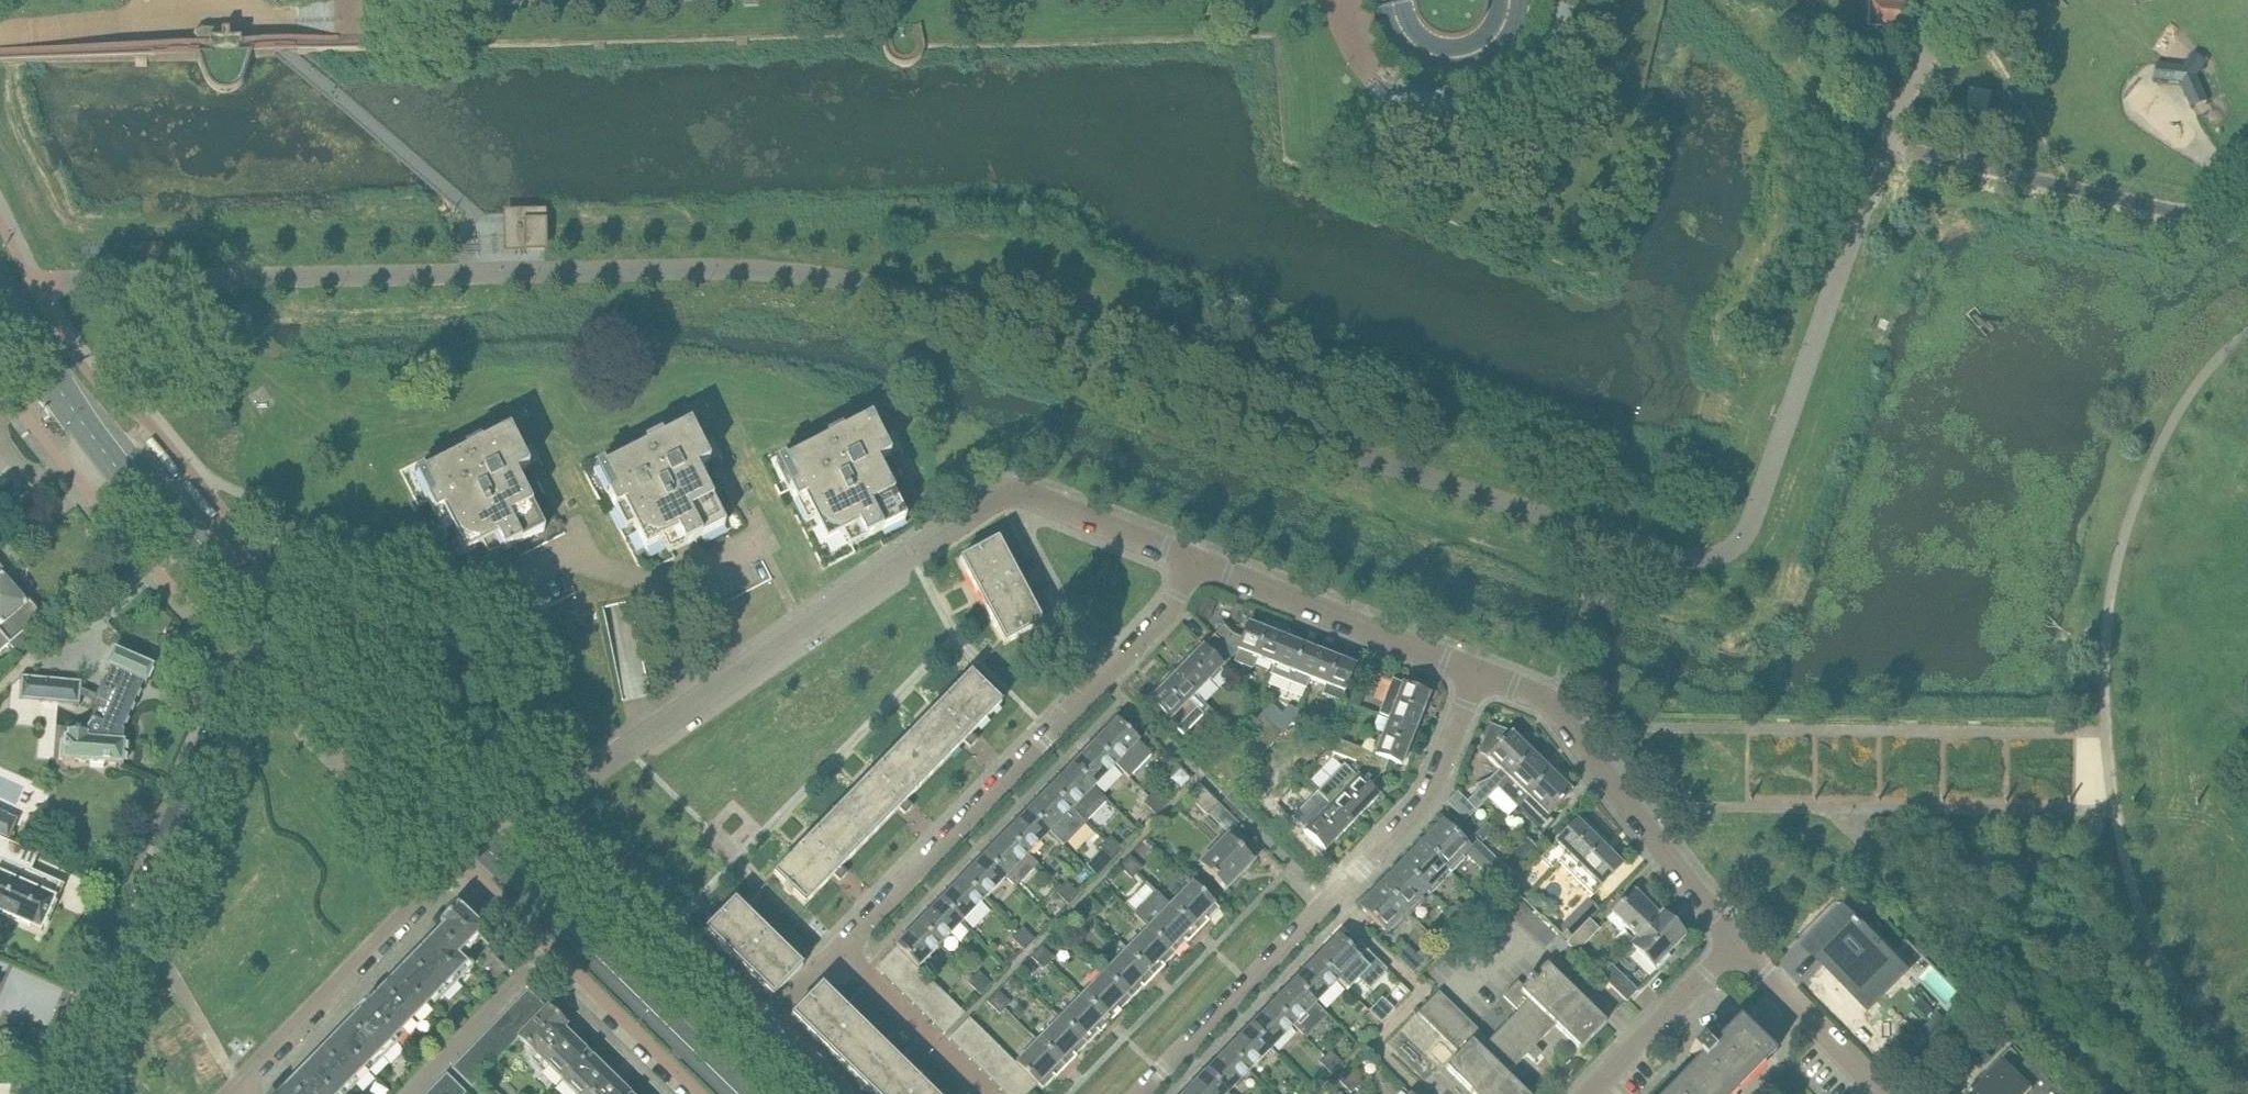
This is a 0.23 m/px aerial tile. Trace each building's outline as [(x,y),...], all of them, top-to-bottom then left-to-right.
[(1865,23),(1910,25),(1912,3),(1866,1),(1865,23)] [(2182,82),(2192,107),(2208,100),(2197,75),(2207,62),(2193,51),(2183,65),(2157,62),(2155,79),(2182,82)] [(1986,116),(1986,114),(1990,92),(1971,89),(1967,112),(1986,116)] [(545,211),(507,212),(507,246),(545,246),(545,211)] [(425,471),(415,476),(422,491),(427,500),(428,501),(433,513),(434,514),(443,510),(453,530),(465,554),(481,545),(488,558),(489,557),(515,544),(516,543),(544,529),(578,598),(598,588),(602,606),(630,600),(625,574),(668,552),(670,551),(672,551),(695,539),(696,538),(725,524),(758,590),(905,517),(877,462),(890,455),(889,454),(883,442),(881,439),(870,418),(843,432),(827,440),(788,459),(787,460),(786,461),(777,466),(775,462),(742,397),(598,471),(582,438),(528,466),(528,465),(522,453),(520,450),(510,429),(466,450),(427,470),(426,471),(425,471)] [(1017,577),(1015,572),(997,539),(959,560),(1004,644),(1042,624),(1023,587),(1030,583),(1025,573),(1017,577)] [(10,642),(43,614),(0,565),(0,650),(10,642)] [(1204,598),(1198,615),(1210,620),(1216,602),(1204,598)] [(1270,665),(1271,663),(1274,664),(1284,638),(1247,624),(1242,638),(1233,634),(1223,625),(1214,635),(1234,654),(1238,650),(1234,661),(1252,669),(1257,657),(1259,658),(1258,660),(1270,665)] [(1175,675),(1195,694),(1227,661),(1234,654),(1214,635),(1175,675)] [(1274,664),(1270,674),(1305,688),(1310,678),(1320,652),(1284,638),(1274,664)] [(21,675),(20,682),(43,684),(42,702),(79,705),(80,696),(93,701),(86,718),(91,720),(90,723),(89,724),(88,725),(88,726),(87,727),(87,728),(87,729),(87,730),(87,731),(87,732),(87,733),(81,732),(81,731),(74,730),(74,732),(67,731),(66,736),(64,735),(62,760),(74,761),(123,764),(125,740),(121,739),(121,732),(120,731),(141,681),(146,683),(154,665),(114,647),(106,666),(111,668),(105,683),(102,681),(96,695),(81,688),(82,680),(21,675)] [(1340,702),(1354,666),(1320,652),(1310,678),(1326,684),(1322,694),(1340,702)] [(1001,703),(970,673),(904,740),(936,770),(964,741),(970,747),(978,739),(972,733),(1001,703)] [(1175,675),(1149,701),(1177,728),(1184,735),(1203,714),(1209,708),(1195,694),(1175,675)] [(1379,715),(1389,719),(1415,729),(1428,694),(1392,680),(1379,715)] [(1346,701),(1358,706),(1363,692),(1351,687),(1346,701)] [(1272,703),(1261,714),(1281,733),(1291,723),(1282,713),(1272,703)] [(1304,712),(1297,710),(1289,706),(1282,713),(1291,723),(1298,726),(1304,712)] [(1298,726),(1314,732),(1320,718),(1304,712),(1298,726)] [(1252,723),(1272,743),(1281,733),(1261,714),(1252,723)] [(1401,765),(1415,729),(1389,719),(1381,738),(1380,737),(1374,751),(1376,751),(1375,754),(1337,741),(1332,753),(1356,761),(1369,765),(1379,775),(1384,770),(1388,760),(1401,765)] [(1117,720),(1094,743),(1117,765),(1129,777),(1151,754),(1144,747),(1117,720)] [(1252,723),(1242,733),(1263,753),(1272,743),(1252,723)] [(1465,820),(1475,811),(1498,787),(1497,787),(1532,751),(1511,731),(1490,723),(1478,753),(1486,757),(1486,756),(1499,768),(1492,775),(1478,781),(1480,786),(1465,801),(1458,795),(1449,805),(1465,820)] [(1233,743),(1253,763),(1263,753),(1242,733),(1233,743)] [(904,740),(839,807),(870,837),(899,808),(905,814),(913,806),(907,800),(936,770),(904,740)] [(1094,743),(1072,765),(1095,787),(1117,765),(1094,743)] [(1223,753),(1244,773),(1253,763),(1233,743),(1223,753)] [(1517,806),(1527,796),(1552,770),(1532,751),(1497,787),(1498,787),(1517,806)] [(1223,753),(1205,772),(1226,792),(1244,773),(1223,753)] [(1368,787),(1379,775),(1369,765),(1356,761),(1348,769),(1343,764),(1316,792),(1350,825),(1377,796),(1368,787)] [(1072,765),(1050,788),(1085,822),(1107,799),(1100,792),(1095,787),(1072,765)] [(1527,796),(1517,806),(1543,832),(1554,821),(1548,815),(1573,791),(1562,781),(1566,777),(1557,768),(1553,771),(1552,770),(1527,796)] [(1199,784),(1188,795),(1209,815),(1219,804),(1199,784)] [(1050,788),(1028,810),(1051,832),(1064,845),(1085,822),(1050,788)] [(1154,791),(1149,796),(1162,809),(1167,803),(1154,791)] [(1316,792),(1291,818),(1297,824),(1325,851),(1350,825),(1316,792)] [(1162,809),(1149,796),(1144,802),(1156,814),(1162,809)] [(842,867),(870,837),(839,807),(773,874),(785,886),(783,888),(790,895),(792,893),(804,905),(834,875),(840,881),(848,872),(842,867)] [(9,840),(18,818),(0,810),(0,836),(9,840)] [(1028,810),(1006,833),(1029,855),(1051,832),(1028,810)] [(1495,827),(1487,820),(1473,834),(1481,842),(1495,827)] [(1552,846),(1539,858),(1552,870),(1559,862),(1592,894),(1622,865),(1576,820),(1552,846)] [(1443,821),(1421,843),(1448,869),(1451,872),(1464,858),(1467,855),(1480,842),(1473,835),(1460,823),(1452,830),(1443,821)] [(1006,833),(984,855),(1007,878),(1016,886),(1038,864),(1029,855),(1006,833)] [(1228,835),(1199,864),(1225,890),(1254,861),(1228,835)] [(1110,836),(1105,841),(1118,854),(1123,848),(1110,836)] [(9,841),(0,837),(0,912),(41,931),(56,896),(54,895),(60,882),(2,856),(9,841)] [(1501,863),(1511,873),(1535,848),(1526,838),(1501,863)] [(1113,859),(1118,854),(1105,841),(1100,847),(1113,859)] [(1480,842),(1467,855),(1498,886),(1511,873),(1501,863),(1480,842)] [(1441,876),(1448,869),(1421,843),(1401,864),(1427,890),(1430,893),(1444,879),(1441,876)] [(1130,854),(1124,860),(1137,873),(1142,867),(1130,854)] [(984,855),(962,878),(985,900),(1007,878),(984,855)] [(1132,878),(1137,873),(1124,860),(1119,865),(1132,878)] [(1401,864),(1380,885),(1407,911),(1410,914),(1423,900),(1420,897),(1427,890),(1401,864)] [(962,878),(940,901),(963,923),(985,900),(962,878)] [(1066,881),(1061,886),(1074,899),(1079,893),(1066,881)] [(1192,882),(1170,905),(1198,932),(1209,921),(1208,920),(1209,919),(1219,908),(1192,882)] [(1400,918),(1407,911),(1380,885),(1360,906),(1389,935),(1403,921),(1400,918)] [(1074,899),(1061,886),(1056,892),(1068,905),(1074,899)] [(1637,938),(1658,916),(1649,907),(1651,902),(1637,888),(1607,919),(1620,931),(1625,926),(1637,938)] [(1156,891),(1134,914),(1148,928),(1175,954),(1185,943),(1186,942),(1187,943),(1198,932),(1170,905),(1156,891)] [(1599,909),(1588,898),(1555,932),(1566,942),(1589,919),(1599,909)] [(734,900),(704,931),(734,960),(728,966),(736,974),(742,968),(772,997),(803,966),(734,900)] [(1086,900),(1080,905),(1093,918),(1098,912),(1086,900)] [(940,901),(918,923),(941,945),(963,923),(940,901)] [(1852,902),(1852,904),(1866,918),(1875,908),(1870,903),(1852,902)] [(1460,904),(1451,913),(1463,925),(1472,917),(1460,904)] [(443,927),(395,977),(426,1007),(466,966),(457,957),(483,930),(457,905),(440,924),(443,927)] [(1088,923),(1093,918),(1080,905),(1075,911),(1088,923)] [(1844,910),(1805,948),(1823,965),(1831,957),(1845,971),(1839,977),(1836,979),(1868,1011),(1876,1003),(1874,1001),(1897,978),(1899,981),(1906,973),(1884,951),(1874,941),(1878,937),(1865,924),(1862,928),(1844,910)] [(1463,925),(1451,913),(1443,920),(1455,933),(1463,925)] [(1662,913),(1658,916),(1637,938),(1631,945),(1657,970),(1670,957),(1667,954),(1685,936),(1662,913)] [(1589,919),(1566,942),(1576,952),(1599,928),(1589,919)] [(918,923),(896,946),(906,956),(908,957),(919,969),(941,945),(918,923)] [(1022,926),(1017,931),(1030,944),(1035,939),(1022,926)] [(1148,928),(1126,950),(1154,977),(1165,966),(1164,965),(1165,964),(1175,954),(1148,928)] [(1030,944),(1017,931),(1012,937),(1024,950),(1030,944)] [(1338,936),(1316,959),(1337,980),(1346,988),(1358,975),(1370,986),(1387,969),(1364,947),(1357,954),(1338,936)] [(1036,950),(1049,963),(1054,957),(1041,945),(1036,950)] [(1414,973),(1424,962),(1407,945),(1396,956),(1414,973)] [(887,978),(908,957),(896,946),(876,967),(887,978)] [(1044,968),(1049,963),(1036,950),(1031,956),(1044,968)] [(1126,950),(1104,973),(1131,999),(1141,989),(1142,987),(1143,988),(1154,977),(1126,950)] [(919,969),(908,957),(887,978),(899,989),(919,969)] [(1316,959),(1294,981),(1315,1002),(1337,980),(1316,959)] [(1028,961),(1019,972),(1028,980),(1037,969),(1028,961)] [(1612,964),(1601,976),(1627,1001),(1638,990),(1612,964)] [(1479,1032),(1458,1053),(1446,1067),(1473,1093),(1525,1093),(1506,1075),(1527,1054),(1534,1061),(1541,1053),(1534,1046),(1555,1025),(1580,1049),(1605,1023),(1545,965),(1532,979),(1530,977),(1525,981),(1527,983),(1524,987),(1517,981),(1503,996),(1518,1011),(1489,1041),(1479,1032)] [(930,980),(924,973),(919,969),(899,989),(910,1000),(930,980)] [(978,971),(973,977),(986,989),(991,984),(978,971)] [(1104,973),(1082,995),(1110,1022),(1121,1011),(1120,1010),(1121,1009),(1131,999),(1104,973)] [(365,1069),(426,1007),(395,977),(374,999),(372,997),(354,1015),(356,1017),(334,1038),(365,1069)] [(981,995),(986,989),(973,977),(968,982),(981,995)] [(942,991),(930,980),(910,1000),(921,1011),(942,991)] [(1294,981),(1272,1004),(1293,1025),(1303,1034),(1325,1012),(1315,1002),(1294,981)] [(889,1050),(844,1007),(822,985),(791,1016),(821,1045),(815,1051),(824,1059),(829,1053),(858,1081),(889,1050)] [(511,1006),(539,1014),(547,1006),(529,988),(511,1006)] [(998,990),(992,995),(1005,1008),(1010,1002),(998,990)] [(921,1011),(933,1022),(953,1002),(942,991),(921,1011)] [(1438,991),(1417,1013),(1458,1053),(1479,1032),(1438,991)] [(1000,1013),(1005,1008),(992,995),(987,1001),(1000,1013)] [(1082,995),(1060,1018),(1087,1044),(1097,1034),(1098,1032),(1099,1033),(1110,1022),(1082,995)] [(1374,1005),(1369,1011),(1382,1023),(1396,1009),(1383,996),(1374,1005)] [(1909,1010),(1921,1025),(1934,1014),(1922,999),(1909,1010)] [(964,1013),(953,1002),(933,1022),(944,1033),(964,1013)] [(1272,1004),(1250,1026),(1271,1047),(1293,1025),(1272,1004)] [(511,1006),(501,1016),(529,1024),(539,1014),(511,1006)] [(547,1006),(539,1014),(529,1024),(519,1034),(518,1036),(519,1037),(563,1080),(562,1081),(562,1082),(589,1054),(563,1029),(567,1025),(547,1006)] [(1369,1011),(1363,1016),(1376,1029),(1382,1023),(1369,1011)] [(492,1026),(519,1034),(529,1024),(501,1016),(492,1026)] [(949,1038),(960,1049),(980,1029),(969,1018),(949,1038)] [(1060,1018),(1038,1040),(1066,1067),(1077,1056),(1076,1055),(1077,1054),(1087,1044),(1060,1018)] [(1735,1093),(1757,1070),(1758,1070),(1773,1054),(1761,1043),(1750,1031),(1738,1020),(1723,1036),(1722,1036),(1718,1040),(1710,1049),(1700,1040),(1690,1050),(1699,1059),(1680,1079),(1664,1093),(1734,1093),(1735,1093)] [(492,1026),(482,1036),(511,1044),(519,1037),(518,1036),(519,1034),(492,1026)] [(1250,1026),(1228,1049),(1249,1070),(1271,1047),(1250,1026)] [(992,1040),(980,1029),(960,1049),(972,1060),(992,1040)] [(482,1036),(472,1046),(502,1054),(511,1044),(482,1036)] [(365,1069),(334,1038),(280,1093),(341,1093),(365,1069)] [(972,1060),(983,1072),(1003,1051),(992,1040),(972,1060)] [(1038,1040),(1016,1063),(1026,1073),(1037,1084),(1043,1089),(1053,1079),(1054,1077),(1055,1078),(1066,1067),(1038,1040)] [(472,1046),(462,1056),(492,1064),(502,1054),(472,1046)] [(1228,1049),(1206,1072),(1228,1093),(1249,1070),(1228,1049)] [(889,1050),(858,1081),(871,1093),(934,1093),(889,1050)] [(1330,1050),(1325,1056),(1338,1068),(1343,1063),(1330,1050)] [(1014,1062),(1003,1051),(983,1072),(994,1083),(1014,1062)] [(575,1093),(629,1093),(589,1054),(562,1082),(575,1093)] [(492,1064),(462,1056),(452,1066),(471,1085),(492,1064)] [(1332,1074),(1338,1068),(1325,1056),(1320,1061),(1332,1074)] [(2028,1059),(2014,1073),(1999,1059),(1964,1093),(2063,1093),(2028,1059)] [(994,1083),(1006,1093),(1026,1073),(1016,1063),(1014,1062),(994,1083)] [(1349,1069),(1343,1074),(1356,1086),(1361,1081),(1349,1069)] [(1184,1093),(1229,1093),(1228,1093),(1206,1072),(1184,1093)] [(428,1091),(440,1093),(462,1093),(464,1092),(446,1073),(428,1091)] [(1026,1073),(1006,1093),(1028,1093),(1037,1084),(1026,1073)] [(1351,1092),(1356,1086),(1343,1074),(1338,1080),(1351,1092)]
